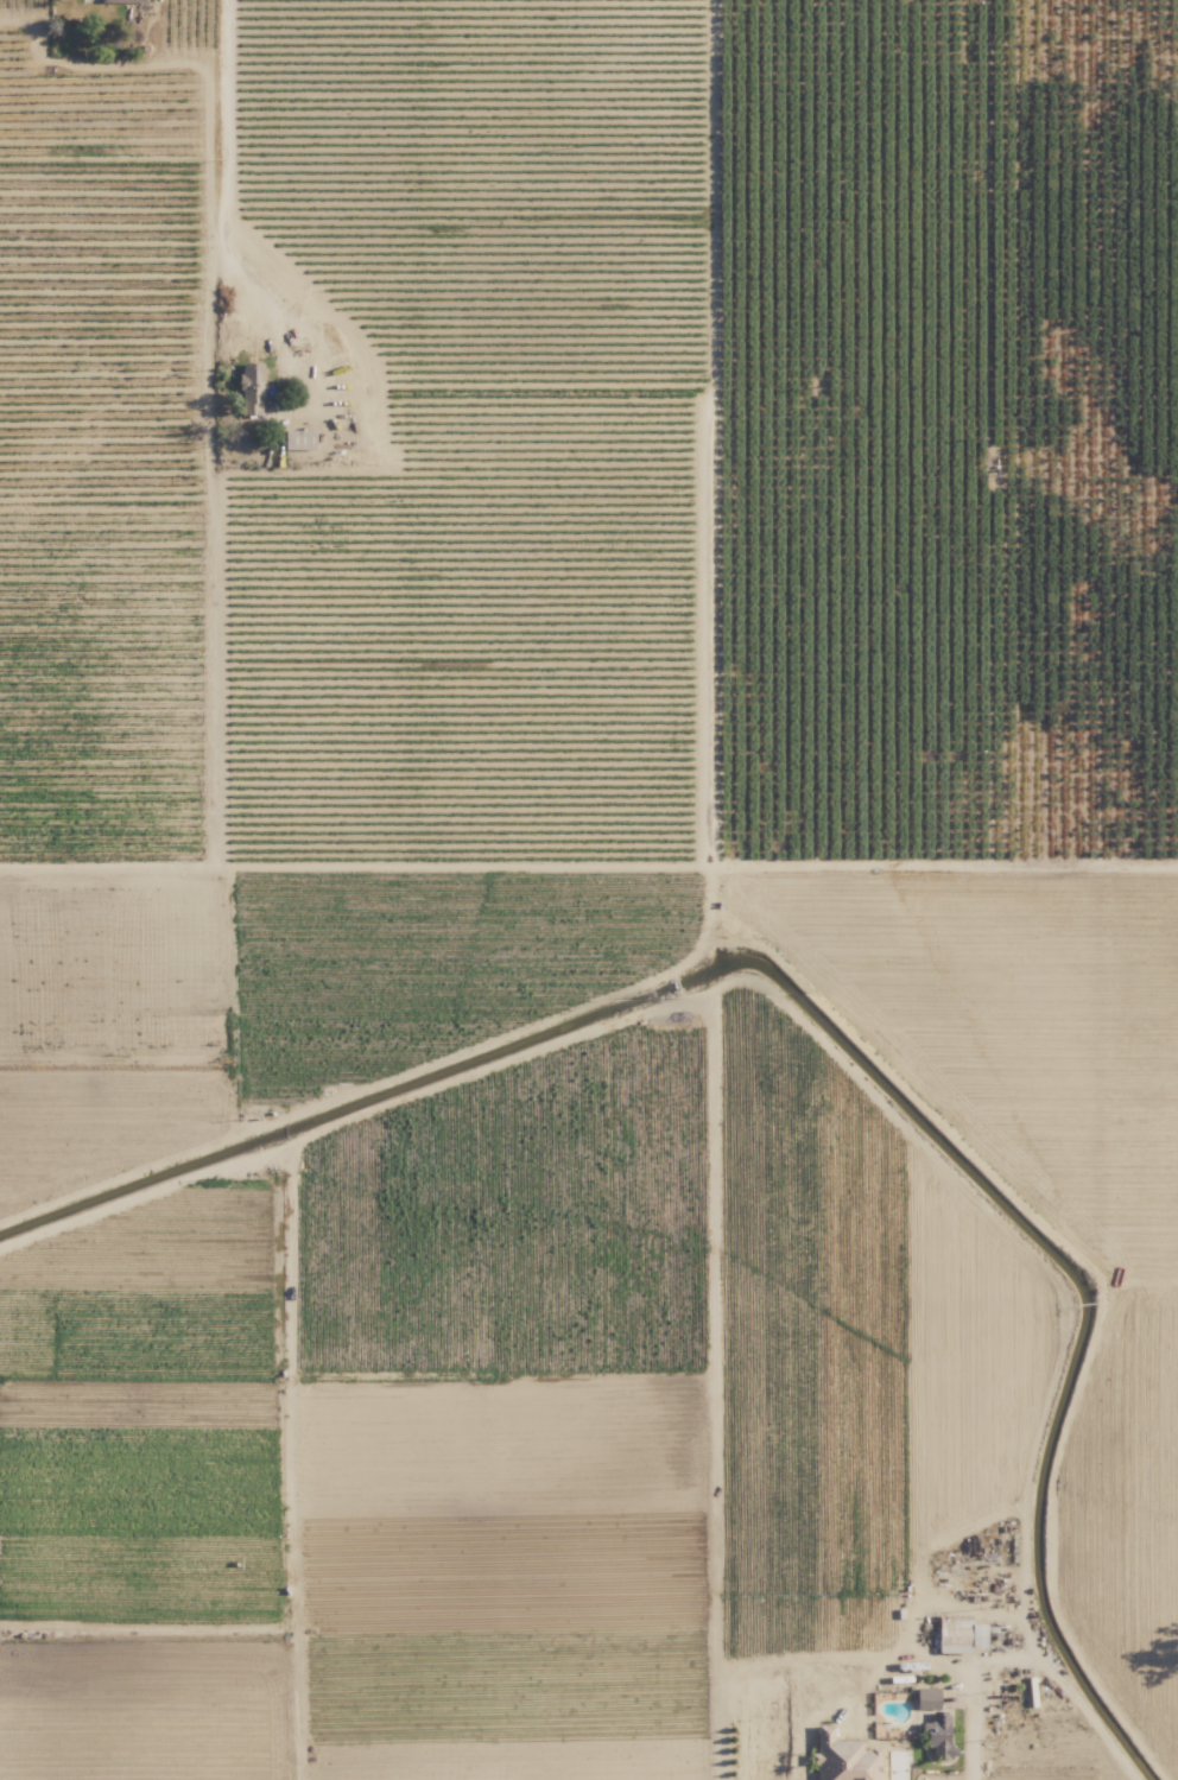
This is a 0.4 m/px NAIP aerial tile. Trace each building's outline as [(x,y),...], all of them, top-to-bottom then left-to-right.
[(262,366),(238,367),(240,414),(263,413),(262,366)] [(283,449),(314,450),(315,430),(283,429),(283,449)] [(934,1652),(966,1653),(966,1647),(980,1647),(980,1622),(963,1622),(962,1639),(934,1639),(934,1652)] [(935,1687),(911,1688),(912,1709),(935,1708),(935,1687)] [(921,1747),(928,1748),(926,1758),(941,1761),(948,1714),(926,1711),(921,1747)] [(875,1749),(856,1748),(856,1740),(813,1739),(812,1779),(874,1779),(875,1749)]
